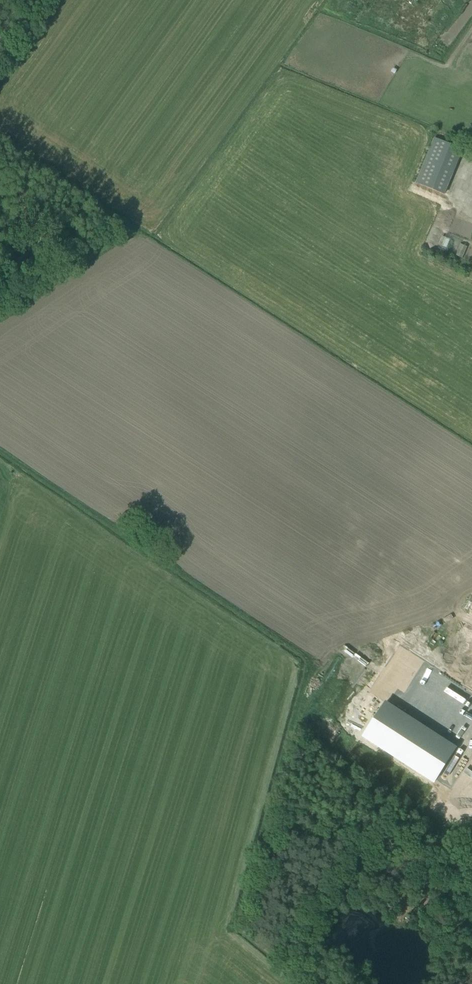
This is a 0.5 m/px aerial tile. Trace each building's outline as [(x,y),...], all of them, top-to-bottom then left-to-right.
[(445,195),(463,150),(434,138),(415,183),(445,195)] [(440,244),(447,247),(450,239),(444,236),(440,244)] [(461,244),(458,255),(464,257),(468,246),(461,244)] [(370,692),(353,718),(369,728),(364,736),(435,782),(457,748),(370,692)]
